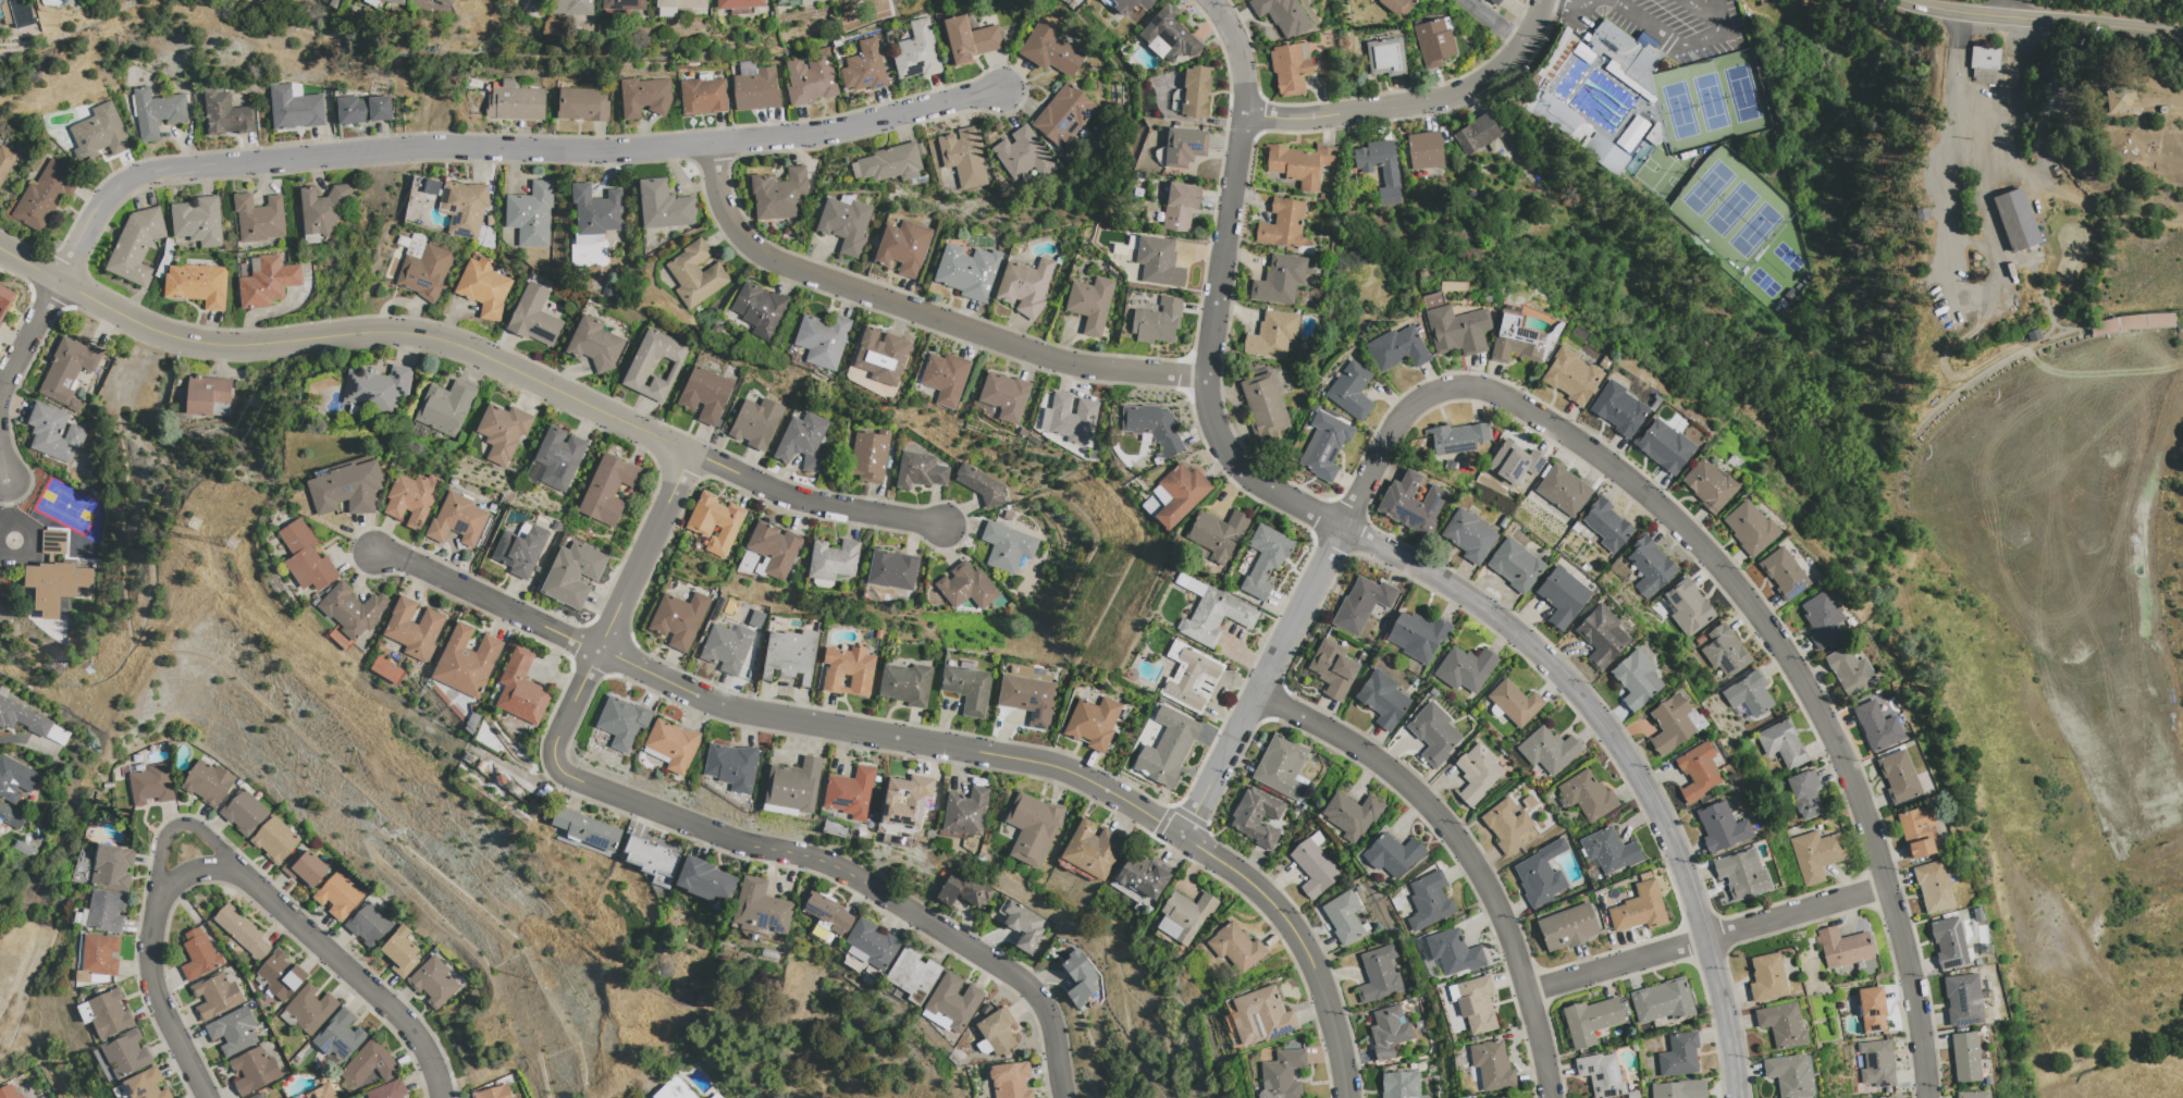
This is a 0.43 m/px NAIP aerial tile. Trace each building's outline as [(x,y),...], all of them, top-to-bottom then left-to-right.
[(329,4),(331,0),(340,0),(342,1),(337,9),(329,4)] [(557,4),(557,0),(594,0),(593,15),(567,14),(567,4),(557,4)] [(604,9),(604,0),(645,0),(645,10),(604,9)] [(706,0),(656,0),(656,8),(659,8),(659,17),(676,17),(676,8),(706,9),(706,0)] [(718,9),(717,0),(765,0),(765,7),(752,7),(753,13),(729,14),(729,8),(718,9)] [(1118,4),(1113,0),(1154,0),(1145,11),(1136,3),(1123,18),(1113,9),(1118,4)] [(1248,2),(1252,0),(1296,0),(1312,27),(1288,42),(1278,25),(1276,26),(1268,13),(1258,18),(1248,2)] [(1396,16),(1377,0),(1417,0),(1408,11),(1404,8),(1396,16)] [(1167,3),(1177,13),(1172,18),(1201,47),(1196,54),(1187,57),(1183,53),(1181,55),(1179,54),(1171,63),(1162,55),(1169,48),(1156,36),(1148,45),(1137,34),(1167,3)] [(941,20),(953,66),(972,62),(971,57),(1002,48),(996,25),(969,32),(964,14),(941,20)] [(927,16),(941,72),(923,77),(922,73),(898,79),(891,57),(899,54),(896,42),(913,38),(908,22),(927,16)] [(1421,29),(1420,24),(1443,18),(1446,32),(1451,30),(1457,54),(1446,58),(1447,60),(1440,62),(1441,64),(1424,69),(1416,30),(1421,29)] [(1650,101),(1657,90),(1648,84),(1653,75),(1646,71),(1661,48),(1639,33),(1635,40),(1602,19),(1584,46),(1599,56),(1600,53),(1613,61),(1606,72),(1650,101)] [(1037,20),(1016,53),(1044,71),(1048,64),(1070,78),(1084,55),(1056,38),(1059,33),(1037,20)] [(875,37),(887,86),(869,90),(868,87),(852,90),(851,87),(843,89),(839,70),(847,67),(844,59),(860,54),(856,41),(875,37)] [(1366,42),(1402,37),(1406,73),(1387,76),(1387,72),(1383,73),(1383,74),(1371,76),(1366,42)] [(1272,52),(1272,51),(1274,51),(1274,48),(1307,44),(1312,75),(1303,76),(1306,94),(1282,97),(1281,94),(1279,94),(1275,73),(1273,73),(1270,52),(1272,52)] [(1996,84),(1998,49),(1970,47),(1969,70),(1975,70),(1975,83),(1996,84)] [(827,48),(838,95),(823,98),(822,97),(814,99),(815,101),(790,107),(786,88),(789,87),(784,61),(800,57),(801,65),(804,64),(806,70),(809,70),(806,59),(818,57),(816,50),(827,48)] [(775,66),(776,89),(778,89),(779,108),(735,111),(732,76),(739,75),(738,62),(754,61),(754,69),(775,66)] [(1205,119),(1183,116),(1183,114),(1180,114),(1181,103),(1183,103),(1184,88),(1183,88),(1184,69),(1191,69),(1191,66),(1209,69),(1205,119)] [(679,81),(682,115),(727,111),(724,78),(711,79),(711,74),(698,75),(698,79),(679,81)] [(619,79),(622,120),(639,119),(639,107),(649,106),(646,109),(663,118),(670,100),(669,78),(637,82),(637,78),(619,79)] [(1066,81),(1097,107),(1072,136),(1078,141),(1066,156),(1029,125),(1066,81)] [(269,86),(272,129),(294,128),(294,126),(306,125),(307,126),(323,125),(321,94),(291,97),(289,84),(269,86)] [(132,89),(139,143),(159,140),(156,121),(164,120),(165,124),(187,121),(183,95),(150,99),(148,86),(132,89)] [(201,89),(208,135),(224,134),(224,132),(236,131),(236,134),(255,132),(251,107),(230,109),(227,91),(217,92),(215,87),(201,89)] [(544,89),(543,120),(495,119),(495,118),(485,118),(485,104),(486,104),(486,98),(491,98),(491,88),(544,89)] [(558,88),(557,119),(588,120),(588,121),(607,122),(608,101),(605,101),(605,95),(599,95),(599,89),(558,88)] [(2136,113),(2135,88),(2105,89),(2106,115),(2136,113)] [(1631,155),(1536,89),(1521,111),(1617,176),(1631,155)] [(335,98),(337,125),(363,122),(362,121),(369,120),(369,121),(391,120),(388,96),(367,98),(367,100),(357,101),(357,96),(335,98)] [(110,100),(132,147),(111,157),(107,146),(95,151),(97,156),(78,163),(72,150),(77,148),(67,127),(94,116),(90,109),(110,100)] [(1485,113),(1501,135),(1464,157),(1452,135),(1467,126),(1466,125),(1485,113)] [(1025,124),(1056,166),(1040,178),(1032,166),(1013,181),(990,149),(1004,138),(1009,145),(1014,141),(1010,135),(1025,124)] [(975,126),(987,184),(960,190),(954,165),(942,169),(936,137),(953,134),(955,140),(958,139),(957,129),(975,126)] [(1168,127),(1163,168),(1186,170),(1187,162),(1192,163),(1193,156),(1205,157),(1207,132),(1168,127)] [(1438,131),(1443,166),(1410,170),(1406,135),(1438,131)] [(1391,140),(1399,203),(1379,206),(1377,188),(1383,187),(1380,165),(1372,166),(1372,172),(1360,174),(1359,169),(1355,170),(1353,150),(1366,148),(1366,144),(1391,140)] [(914,141),(914,145),(921,143),(924,155),(917,156),(921,170),(916,171),(918,176),(900,182),(898,175),(872,183),(869,176),(860,180),(860,177),(853,180),(849,163),(855,162),(855,160),(873,156),(872,152),(914,141)] [(1335,147),(1334,166),(1321,165),(1320,171),(1319,171),(1317,193),(1298,190),(1298,181),(1283,180),(1284,174),(1266,172),(1268,145),(1286,146),(1286,149),(1300,150),(1300,151),(1315,152),(1315,146),(1335,147)] [(17,156),(0,188),(0,146),(17,156)] [(50,158),(34,186),(29,183),(10,215),(39,233),(62,194),(70,198),(78,180),(66,173),(69,169),(50,158)] [(804,165),(806,197),(801,198),(801,205),(798,205),(799,217),(755,220),(752,177),(770,176),(776,182),(787,181),(786,166),(804,165)] [(638,180),(642,229),(693,225),(692,214),(694,214),(693,197),(675,198),(675,199),(674,199),(673,195),(667,195),(666,177),(638,180)] [(552,181),(551,208),(548,208),(547,248),(517,247),(517,229),(505,227),(505,195),(530,196),(531,180),(552,181)] [(444,181),(437,209),(436,211),(451,215),(446,233),(476,240),(474,245),(489,249),(493,249),(493,229),(480,225),(483,208),(489,208),(486,185),(467,185),(467,186),(444,181)] [(1162,229),(1169,182),(1200,187),(1197,210),(1191,210),(1187,233),(1162,229)] [(299,188),(304,235),(318,234),(325,238),(355,185),(355,183),(332,185),(325,197),(316,198),(314,186),(299,188)] [(570,184),(571,203),(575,203),(576,233),(574,233),(575,245),(593,245),(593,242),(603,242),(602,234),(604,234),(604,231),(622,230),(620,189),(605,189),(606,199),(590,199),(589,183),(570,184)] [(2010,253),(2040,244),(2022,188),(1992,198),(2010,253)] [(233,195),(234,212),(237,212),(239,243),(267,240),(267,238),(284,237),(281,195),(267,196),(268,207),(252,208),(251,193),(233,195)] [(217,196),(221,246),(199,248),(199,240),(189,242),(188,236),(172,237),(170,205),(190,202),(190,207),(196,207),(195,197),(217,196)] [(872,207),(862,237),(864,238),(858,260),(838,252),(842,238),(828,234),(828,235),(814,231),(826,197),(850,206),(851,200),(872,207)] [(1304,202),(1297,247),(1276,244),(1276,246),(1254,243),(1257,223),(1273,225),(1274,213),(1270,213),(1271,197),(1304,202)] [(151,269),(145,288),(103,270),(128,214),(131,214),(130,213),(158,206),(165,237),(149,240),(139,263),(151,269)] [(901,220),(898,229),(886,224),(872,262),(887,268),(889,259),(900,263),(897,274),(915,281),(933,231),(901,220)] [(454,252),(442,284),(445,286),(432,305),(416,293),(416,292),(394,284),(405,255),(404,255),(406,247),(395,244),(398,235),(409,239),(412,231),(429,236),(429,239),(448,247),(447,250),(454,252)] [(1138,235),(1135,263),(1143,264),(1140,282),(1182,287),(1184,269),(1172,267),(1174,251),(1172,251),(1173,240),(1138,235)] [(700,237),(712,255),(695,266),(700,273),(716,261),(730,281),(688,310),(674,291),(679,286),(664,264),(683,251),(681,249),(700,237)] [(1003,254),(986,305),(959,295),(960,291),(933,281),(946,243),(964,248),(962,255),(971,258),(974,248),(990,254),(991,249),(1003,254)] [(1306,258),(1303,285),(1295,284),(1293,306),(1248,299),(1250,280),(1263,282),(1265,271),(1268,271),(1270,252),(1306,258)] [(280,255),(281,266),(299,264),(301,285),(282,287),(283,299),(269,300),(270,306),(240,309),(237,277),(250,276),(250,271),(259,271),(257,256),(280,255)] [(511,281),(501,304),(502,304),(498,322),(478,318),(480,304),(472,300),(472,301),(453,293),(469,258),(477,261),(479,256),(494,262),(490,270),(511,281)] [(1053,261),(1041,299),(1045,303),(1032,322),(1014,309),(1020,300),(1014,299),(1012,305),(994,297),(1007,260),(1035,270),(1039,257),(1053,261)] [(402,261),(393,258),(387,275),(396,279),(402,261)] [(182,264),(225,268),(223,312),(202,310),(203,299),(163,298),(164,273),(168,274),(168,266),(182,267),(182,264)] [(1114,281),(1099,340),(1082,334),(1086,316),(1063,310),(1071,281),(1092,286),(1095,275),(1114,281)] [(528,281),(548,291),(539,311),(563,322),(551,347),(527,336),(526,338),(505,329),(528,281)] [(744,281),(767,293),(789,298),(786,310),(769,343),(751,333),(754,326),(741,319),(742,316),(730,308),(744,281)] [(3,311),(0,309),(0,286),(13,293),(3,311)] [(1182,299),(1177,330),(1174,330),(1173,336),(1175,336),(1174,344),(1155,341),(1154,344),(1134,342),(1135,334),(1130,333),(1133,308),(1160,312),(1160,306),(1158,305),(1159,296),(1182,299)] [(1485,308),(1492,330),(1481,332),(1487,350),(1461,357),(1459,348),(1435,355),(1423,311),(1448,305),(1452,317),(1485,308)] [(1263,309),(1262,322),(1259,321),(1257,335),(1245,333),(1242,354),(1284,359),(1286,343),(1295,344),(1298,314),(1263,309)] [(1501,309),(1489,360),(1506,365),(1509,353),(1517,355),(1517,358),(1540,362),(1545,334),(1517,328),(1520,313),(1501,309)] [(851,321),(834,372),(804,362),(807,349),(792,344),(802,313),(829,323),(832,314),(851,321)] [(582,314),(602,323),(600,329),(624,341),(613,365),(615,368),(596,374),(590,358),(580,354),(578,359),(564,353),(582,314)] [(2173,329),(2173,315),(2090,318),(2090,332),(2173,329)] [(1411,324),(1430,359),(1414,369),(1407,358),(1379,373),(1364,345),(1393,330),(1395,333),(1411,324)] [(865,325),(852,366),(871,372),(868,379),(895,387),(910,344),(902,341),(903,338),(865,325)] [(646,328),(689,347),(662,405),(619,384),(646,328)] [(85,342),(102,350),(92,372),(79,367),(73,380),(76,381),(72,391),(73,392),(70,400),(82,405),(77,414),(65,408),(66,407),(37,392),(52,363),(49,362),(62,336),(83,346),(85,342)] [(1559,345),(1577,357),(1576,359),(1587,367),(1589,365),(1604,373),(1580,408),(1566,399),(1567,396),(1554,387),(1553,388),(1540,380),(1549,368),(1547,367),(1553,358),(1552,358),(1559,345)] [(971,361),(953,410),(934,404),(938,391),(918,384),(929,354),(942,359),(945,353),(971,361)] [(1350,359),(1371,375),(1358,394),(1372,405),(1359,422),(1323,395),(1350,359)] [(411,369),(406,396),(397,395),(393,416),(358,409),(359,407),(341,403),(347,369),(359,371),(360,368),(375,371),(374,374),(388,378),(391,365),(411,369)] [(693,365),(732,383),(713,428),(696,420),(703,405),(698,403),(692,412),(676,405),(693,365)] [(1031,384),(1016,425),(997,419),(1000,409),(977,400),(987,371),(1013,380),(1014,378),(1031,384)] [(1270,371),(1288,427),(1278,431),(1280,440),(1265,445),(1262,441),(1259,442),(1257,437),(1254,439),(1247,420),(1250,418),(1238,382),(1270,371)] [(230,380),(229,404),(211,403),(210,416),(184,415),(188,377),(230,380)] [(1625,390),(1608,379),(1588,410),(1602,419),(1615,427),(1613,430),(1628,440),(1649,408),(1624,392),(1625,390)] [(476,390),(454,439),(412,420),(430,384),(447,392),(454,380),(476,390)] [(1098,402),(1090,441),(1081,439),(1080,445),(1065,442),(1066,436),(1047,432),(1051,410),(1049,410),(1053,392),(1071,395),(1068,414),(1074,415),(1077,398),(1098,402)] [(762,398),(784,408),(763,453),(745,445),(748,441),(740,437),(739,441),(727,435),(743,398),(758,406),(762,398)] [(35,402),(69,415),(60,437),(63,440),(70,423),(87,430),(78,451),(75,449),(69,464),(29,447),(35,434),(30,433),(34,427),(26,424),(35,402)] [(533,418),(525,436),(519,434),(516,441),(517,442),(508,462),(506,461),(503,467),(485,459),(491,445),(483,442),(485,436),(474,431),(488,404),(507,412),(510,406),(533,418)] [(1121,406),(1120,431),(1131,432),(1131,434),(1139,434),(1139,433),(1150,434),(1155,443),(1156,442),(1160,451),(1159,451),(1163,459),(1184,449),(1175,433),(1179,431),(1176,428),(1176,427),(1170,412),(1168,411),(1167,408),(1158,408),(1158,406),(1139,406),(1139,407),(1121,406)] [(1317,410),(1355,430),(1348,443),(1343,441),(1331,464),(1337,467),(1330,484),(1312,476),(1314,474),(1308,471),(1308,469),(1296,464),(1316,428),(1309,424),(1317,410)] [(805,411),(828,422),(815,452),(824,453),(823,472),(801,470),(802,455),(799,453),(791,454),(787,464),(772,457),(791,417),(801,421),(805,411)] [(1654,418),(1633,445),(1674,477),(1695,446),(1676,432),(1675,433),(1654,418)] [(1488,423),(1490,440),(1475,443),(1475,449),(1435,456),(1430,434),(1423,435),(1422,430),(1447,427),(1447,429),(1488,423)] [(550,424),(565,432),(560,442),(565,444),(569,434),(587,443),(564,493),(540,482),(538,486),(523,480),(550,424)] [(890,431),(881,484),(859,481),(859,476),(848,473),(855,430),(877,434),(878,429),(890,431)] [(1531,449),(1545,458),(1534,478),(1526,471),(1515,486),(1487,468),(1505,440),(1528,455),(1531,449)] [(901,451),(935,457),(934,465),(948,468),(945,486),(930,484),(930,486),(911,483),(910,490),(895,488),(901,451)] [(603,453),(639,470),(631,489),(619,482),(613,496),(625,503),(613,529),(576,511),(603,453)] [(1725,474),(1723,477),(1700,457),(1679,481),(1692,492),(1691,494),(1701,502),(1699,504),(1713,516),(1738,486),(1725,474)] [(375,459),(382,481),(380,482),(381,489),(373,491),(374,513),(348,514),(347,499),(335,503),(337,509),(317,516),(306,481),(330,474),(329,472),(354,464),(355,466),(375,459)] [(1194,468),(1212,488),(1167,531),(1154,517),(1171,498),(1157,483),(1179,461),(1188,472),(1194,468)] [(961,462),(1004,488),(1000,496),(1002,504),(985,509),(979,495),(953,480),(957,474),(954,473),(961,462)] [(1554,462),(1592,491),(1572,519),(1533,491),(1554,462)] [(1431,484),(1446,493),(1433,519),(1438,521),(1429,539),(1374,511),(1387,486),(1389,486),(1392,480),(1398,483),(1406,468),(1421,477),(1410,498),(1420,504),(1431,484)] [(442,480),(418,532),(404,526),(410,513),(405,509),(399,520),(383,513),(390,499),(385,497),(397,473),(414,481),(417,474),(427,479),(429,474),(442,480)] [(448,490),(473,502),(472,505),(489,514),(471,548),(458,542),(461,535),(448,529),(441,543),(424,535),(432,518),(434,519),(448,490)] [(702,490),(715,496),(713,502),(726,508),(728,503),(745,511),(723,559),(703,550),(710,535),(715,538),(719,528),(713,526),(706,539),(683,528),(702,490)] [(1612,555),(1635,530),(1621,518),(1620,520),(1609,510),(1612,507),(1600,496),(1587,510),(1588,511),(1581,520),(1602,539),(1599,543),(1612,555)] [(1767,518),(1765,520),(1744,499),(1720,520),(1732,533),(1730,535),(1739,544),(1738,545),(1750,559),(1780,532),(1767,518)] [(1457,507),(1439,535),(1464,552),(1461,556),(1477,567),(1497,535),(1477,521),(1477,520),(1457,507)] [(1233,509),(1225,523),(1197,509),(1184,538),(1211,552),(1208,559),(1223,566),(1238,534),(1241,535),(1249,518),(1233,509)] [(299,517),(317,544),(312,547),(320,558),(324,555),(338,577),(317,592),(311,584),(301,590),(283,563),(292,556),(276,532),(299,517)] [(757,520),(777,530),(776,533),(781,535),(785,530),(802,539),(782,582),(764,573),(763,578),(751,575),(756,564),(760,565),(764,557),(743,548),(757,520)] [(987,520),(1038,540),(1023,579),(985,565),(992,544),(979,540),(987,520)] [(548,532),(526,581),(508,572),(510,567),(491,557),(504,530),(516,535),(520,526),(525,523),(531,526),(531,523),(548,532)] [(1258,523),(1248,543),(1249,543),(1247,546),(1259,553),(1247,577),(1245,576),(1238,589),(1262,602),(1270,585),(1263,582),(1270,568),(1275,571),(1283,557),(1285,559),(1294,542),(1258,523)] [(65,532),(65,554),(41,554),(41,530),(65,532)] [(1677,570),(1645,601),(1632,587),(1643,577),(1626,558),(1633,550),(1630,546),(1644,534),(1677,570)] [(1506,536),(1533,558),(1534,557),(1545,566),(1521,596),(1507,584),(1509,583),(1484,565),(1506,536)] [(841,539),(859,542),(853,578),(835,573),(832,585),(827,589),(815,587),(812,582),(812,579),(806,578),(813,540),(826,542),(826,547),(839,551),(841,539)] [(572,541),(607,557),(596,581),(579,573),(576,580),(590,588),(579,612),(539,592),(560,546),(568,551),(572,541)] [(1780,545),(1810,584),(1785,603),(1774,590),(1777,588),(1771,578),(1768,580),(1756,564),(1780,545)] [(873,548),(900,554),(900,553),(918,557),(912,591),(887,587),(887,588),(865,583),(873,548)] [(977,568),(999,594),(979,612),(969,597),(953,609),(933,584),(943,576),(948,580),(952,576),(949,571),(963,559),(973,571),(977,568)] [(53,563),(75,564),(75,568),(92,569),(92,588),(76,587),(76,597),(60,596),(59,619),(41,619),(41,610),(34,610),(35,588),(24,587),(25,566),(39,566),(39,564),(53,564),(53,563)] [(1555,565),(1591,593),(1561,632),(1546,621),(1555,609),(1533,592),(1555,565)] [(1380,581),(1378,585),(1357,576),(1346,596),(1344,595),(1330,624),(1356,638),(1374,602),(1387,609),(1397,591),(1380,581)] [(1715,616),(1694,591),(1695,590),(1686,577),(1663,594),(1676,612),(1669,616),(1687,639),(1715,616)] [(341,579),(351,590),(348,593),(362,606),(372,594),(377,596),(380,593),(388,601),(385,605),(386,606),(375,617),(379,620),(368,631),(366,629),(353,642),(340,630),(343,627),(331,616),(329,618),(316,606),(341,579)] [(1207,585),(1188,620),(1184,618),(1177,632),(1212,650),(1222,631),(1217,628),(1222,616),(1249,630),(1258,613),(1207,585)] [(1843,619),(1835,625),(1842,636),(1817,652),(1808,637),(1813,633),(1801,616),(1804,614),(1799,606),(1824,589),(1843,619)] [(710,599),(686,654),(667,645),(671,634),(667,632),(665,638),(646,629),(663,592),(688,604),(693,592),(710,599)] [(399,595),(417,603),(409,621),(417,625),(425,607),(445,617),(433,643),(435,644),(427,663),(424,662),(424,663),(403,653),(405,646),(382,634),(392,615),(391,614),(399,595)] [(1599,603),(1619,622),(1616,627),(1630,641),(1599,674),(1584,658),(1593,650),(1589,644),(1588,645),(1572,630),(1599,603)] [(1434,616),(1452,626),(1443,643),(1439,641),(1426,666),(1401,653),(1403,649),(1385,640),(1399,612),(1409,616),(1411,613),(1430,622),(1434,616)] [(457,621),(430,678),(477,701),(486,679),(485,679),(503,643),(483,633),(474,653),(464,649),(473,629),(457,621)] [(1723,621),(1752,661),(1726,679),(1717,667),(1714,670),(1700,650),(1711,641),(1706,634),(1723,621)] [(754,632),(736,678),(718,670),(721,662),(716,661),(715,665),(698,658),(712,624),(732,631),(736,625),(754,632)] [(801,629),(817,632),(809,688),(799,687),(801,674),(794,673),(793,678),(778,676),(779,670),(772,669),(769,681),(761,680),(768,631),(781,633),(782,631),(800,634),(801,629)] [(1322,638),(1347,650),(1343,657),(1359,666),(1340,703),(1322,694),(1328,683),(1317,678),(1319,675),(1306,668),(1322,638)] [(1173,639),(1224,666),(1199,715),(1158,693),(1167,677),(1171,679),(1180,664),(1164,656),(1173,639)] [(1863,657),(1855,662),(1845,644),(1823,658),(1847,699),(1877,681),(1863,657)] [(515,645),(534,655),(523,679),(552,692),(536,726),(494,706),(503,686),(497,682),(515,645)] [(875,656),(867,698),(839,693),(839,694),(821,690),(825,668),(828,668),(828,664),(822,664),(825,647),(850,652),(851,645),(865,647),(864,654),(875,656)] [(1476,657),(1482,647),(1497,659),(1473,694),(1458,684),(1455,690),(1432,675),(1452,645),(1464,654),(1467,651),(1476,657)] [(1637,647),(1655,668),(1652,671),(1664,686),(1631,714),(1620,701),(1628,693),(1609,671),(1637,647)] [(932,668),(925,710),(905,706),(906,702),(895,700),(895,699),(877,696),(883,665),(910,669),(911,664),(932,668)] [(961,715),(983,719),(990,673),(943,665),(938,690),(964,694),(961,715)] [(1374,668),(1354,698),(1379,715),(1373,723),(1389,733),(1411,701),(1394,689),(1397,684),(1374,668)] [(1756,668),(1766,683),(1762,687),(1774,705),(1753,718),(1752,717),(1748,720),(1743,713),(1738,716),(1734,708),(1731,710),(1719,693),(1756,668)] [(1002,674),(997,705),(1029,711),(1027,727),(1046,731),(1056,683),(1002,674)] [(1532,691),(1544,703),(1518,730),(1485,696),(1504,677),(1526,699),(1532,691)] [(1676,693),(1689,710),(1691,707),(1698,716),(1700,714),(1707,725),(1661,758),(1648,741),(1661,731),(1648,713),(1676,693)] [(608,695),(594,726),(614,736),(609,747),(626,754),(639,727),(644,729),(652,712),(633,704),(632,705),(608,695)] [(1121,705),(1110,730),(1112,731),(1102,754),(1086,747),(1088,740),(1080,737),(1077,741),(1061,735),(1077,698),(1097,706),(1101,696),(1121,705)] [(3,729),(0,728),(0,697),(53,724),(45,739),(27,730),(27,728),(16,723),(12,730),(5,726),(3,729)] [(1892,716),(1883,720),(1873,700),(1851,710),(1871,753),(1903,738),(1892,716)] [(1430,701),(1405,727),(1419,741),(1420,740),(1427,747),(1419,755),(1434,770),(1448,755),(1446,754),(1461,738),(1446,724),(1450,720),(1430,701)] [(1161,705),(1152,720),(1166,727),(1154,749),(1145,745),(1132,769),(1168,788),(1200,725),(1161,705)] [(656,717),(642,745),(644,747),(642,751),(668,763),(665,768),(682,777),(699,743),(700,733),(680,729),(656,717)] [(1787,718),(1796,736),(1800,745),(1808,760),(1786,770),(1777,751),(1765,756),(1754,735),(1787,718)] [(1554,733),(1562,742),(1569,736),(1582,749),(1551,777),(1537,762),(1531,766),(1515,748),(1541,725),(1552,737),(1554,733)] [(1273,732),(1250,778),(1297,802),(1305,786),(1293,779),(1308,750),(1273,732)] [(1705,741),(1714,756),(1710,758),(1723,780),(1702,793),(1703,795),(1687,805),(1678,790),(1691,782),(1687,774),(1683,776),(1681,770),(1680,772),(1674,760),(1705,741)] [(1478,742),(1496,760),(1494,763),(1502,770),(1500,774),(1500,775),(1481,794),(1482,795),(1470,809),(1456,795),(1468,784),(1460,776),(1464,774),(1454,764),(1478,742)] [(755,747),(756,758),(749,795),(729,792),(730,785),(716,781),(717,777),(702,775),(708,743),(735,749),(755,747)] [(1902,749),(1921,793),(1891,805),(1885,790),(1888,788),(1884,778),(1882,779),(1875,761),(1902,749)] [(15,805),(0,797),(0,756),(1,754),(39,776),(29,793),(18,788),(15,792),(21,795),(15,805)] [(802,755),(821,758),(812,814),(797,812),(797,816),(762,810),(769,765),(786,767),(786,766),(800,768),(802,755)] [(214,766),(234,777),(214,810),(199,801),(201,799),(192,792),(190,794),(178,788),(198,758),(213,768),(214,766)] [(174,800),(169,763),(146,766),(147,770),(128,774),(133,807),(146,804),(145,800),(158,798),(158,803),(174,800)] [(855,764),(875,768),(865,823),(850,821),(850,815),(841,813),(841,811),(822,807),(827,775),(853,779),(855,764)] [(1608,789),(1618,805),(1589,825),(1575,803),(1568,806),(1556,787),(1566,780),(1586,768),(1595,782),(1599,781),(1605,791),(1608,789)] [(1785,779),(1805,770),(1806,772),(1812,769),(1820,787),(1814,790),(1816,794),(1815,795),(1822,813),(1802,821),(1799,813),(1798,814),(1791,800),(1793,800),(1785,779)] [(934,779),(930,799),(924,798),(920,827),(880,821),(888,778),(909,781),(910,775),(934,779)] [(971,785),(988,788),(980,837),(941,830),(947,792),(961,794),(960,797),(969,799),(971,785)] [(240,787),(268,812),(245,838),(236,829),(238,828),(232,822),(230,824),(217,812),(240,787)] [(1249,787),(1284,804),(1276,821),(1262,814),(1257,825),(1261,827),(1263,824),(1279,831),(1269,852),(1254,843),(1255,840),(1229,826),(1233,818),(1231,816),(1245,789),(1247,790),(1249,787)] [(1017,791),(1045,804),(1045,803),(1064,806),(1060,829),(1056,828),(1036,869),(1008,855),(1020,829),(1003,822),(1017,791)] [(1367,793),(1359,806),(1335,791),(1320,813),(1325,816),(1324,819),(1343,831),(1341,837),(1353,844),(1358,836),(1360,837),(1370,822),(1373,824),(1385,805),(1367,793)] [(1506,797),(1479,817),(1497,841),(1494,843),(1505,858),(1520,846),(1515,839),(1532,825),(1522,812),(1514,817),(1509,812),(1515,807),(1506,797)] [(1724,800),(1734,824),(1746,819),(1753,837),(1709,855),(1701,838),(1705,836),(1697,812),(1724,800)] [(10,848),(0,843),(0,802),(26,816),(10,848)] [(550,824),(557,805),(621,830),(613,853),(566,836),(567,831),(550,824)] [(1895,815),(1909,860),(1934,853),(1926,828),(1935,826),(1929,805),(1895,815)] [(272,815),(299,839),(275,865),(263,854),(266,853),(259,847),(257,849),(248,840),(272,815)] [(1082,817),(1059,858),(1102,881),(1115,858),(1118,860),(1127,841),(1101,828),(1097,838),(1089,834),(1095,825),(1082,817)] [(1642,860),(1635,841),(1621,847),(1619,840),(1617,841),(1609,826),(1578,840),(1588,861),(1594,858),(1603,875),(1626,865),(1627,867),(1642,860)] [(1788,839),(1804,887),(1824,880),(1820,867),(1847,859),(1838,832),(1818,839),(1815,830),(1788,839)] [(1410,838),(1426,853),(1415,865),(1411,863),(1395,880),(1381,866),(1377,871),(1360,855),(1382,831),(1401,848),(1410,838)] [(629,836),(624,851),(628,852),(626,860),(642,865),(641,869),(654,874),(652,881),(666,887),(678,856),(667,852),(668,850),(655,844),(655,848),(644,843),(645,841),(629,836)] [(1561,837),(1568,849),(1545,862),(1552,873),(1558,869),(1567,886),(1545,899),(1546,901),(1531,910),(1522,895),(1525,893),(1519,883),(1520,883),(1512,867),(1537,853),(1535,851),(1561,837)] [(1307,838),(1340,874),(1311,900),(1298,888),(1308,879),(1287,855),(1307,838)] [(136,850),(133,867),(127,867),(126,874),(131,875),(128,892),(90,885),(99,843),(136,850)] [(1173,872),(1154,901),(1124,881),(1122,886),(1113,879),(1135,847),(1173,872)] [(1753,848),(1761,869),(1764,868),(1771,889),(1731,902),(1726,884),(1727,884),(1725,876),(1716,879),(1711,862),(1753,848)] [(306,849),(329,869),(311,889),(296,876),(293,880),(279,868),(292,855),(297,860),(306,849)] [(737,878),(713,869),(714,866),(704,863),(705,862),(686,854),(675,885),(687,889),(687,891),(711,901),(713,897),(729,903),(737,878)] [(1911,868),(1915,886),(1916,885),(1925,914),(1954,906),(1940,860),(1911,868)] [(1439,869),(1446,885),(1440,888),(1444,901),(1450,899),(1456,912),(1411,933),(1405,920),(1413,916),(1411,915),(1416,913),(1409,897),(1413,896),(1407,884),(1439,869)] [(336,871),(363,895),(338,922),(326,911),(332,905),(326,900),(321,906),(311,897),(336,871)] [(994,891),(983,910),(978,908),(977,909),(959,898),(960,896),(957,893),(949,908),(935,899),(950,873),(957,877),(960,872),(994,891)] [(743,875),(732,921),(741,923),(740,928),(756,933),(756,928),(765,930),(766,925),(773,927),(773,932),(786,935),(792,903),(764,896),(767,880),(753,876),(752,877),(743,875)] [(1653,878),(1666,924),(1646,929),(1644,924),(1613,933),(1606,910),(1623,904),(1623,902),(1637,898),(1632,884),(1653,878)] [(120,934),(123,916),(116,916),(118,910),(125,911),(127,895),(92,889),(86,927),(120,934)] [(811,889),(800,909),(818,920),(815,925),(828,932),(829,929),(840,936),(841,932),(844,934),(853,917),(840,911),(842,908),(811,889)] [(1348,889),(1360,909),(1353,913),(1365,933),(1342,948),(1332,932),(1334,930),(1320,908),(1348,889)] [(1201,892),(1218,902),(1208,918),(1205,916),(1185,948),(1155,927),(1163,914),(1158,912),(1172,891),(1194,904),(1201,892)] [(1010,899),(1044,920),(1039,927),(1043,929),(1040,935),(1041,936),(1029,955),(1013,946),(1022,933),(1019,930),(1017,933),(1002,924),(1006,917),(997,912),(1006,899),(1009,901),(1010,899)] [(366,900),(395,926),(371,951),(361,942),(362,941),(357,935),(355,937),(343,926),(366,900)] [(227,902),(262,935),(260,938),(270,947),(258,962),(212,918),(227,902)] [(1587,902),(1599,934),(1586,938),(1587,940),(1568,947),(1567,946),(1546,953),(1534,922),(1587,902)] [(859,916),(843,942),(850,946),(846,952),(865,964),(866,962),(883,972),(900,941),(886,933),(884,937),(874,930),(876,926),(859,916)] [(1956,916),(1968,963),(1939,971),(1927,923),(1956,916)] [(1231,921),(1250,943),(1255,939),(1267,953),(1241,975),(1224,955),(1218,960),(1205,942),(1231,921)] [(402,924),(409,932),(404,937),(418,950),(412,957),(418,962),(402,979),(390,969),(393,964),(378,950),(402,924)] [(1866,932),(1873,959),(1826,970),(1816,930),(1835,926),(1838,939),(1866,932)] [(198,927),(200,934),(203,933),(214,954),(217,952),(223,964),(186,983),(180,966),(189,961),(182,943),(186,941),(183,935),(198,927)] [(1456,927),(1465,951),(1479,946),(1485,965),(1469,971),(1468,969),(1444,976),(1438,958),(1431,960),(1424,938),(1456,927)] [(118,976),(119,959),(112,959),(112,952),(120,953),(121,937),(86,935),(83,974),(118,976)] [(1392,943),(1396,958),(1389,960),(1394,974),(1397,974),(1403,990),(1360,1004),(1355,988),(1368,984),(1358,955),(1392,943)] [(904,946),(884,979),(909,995),(906,999),(917,1007),(941,967),(927,960),(923,965),(916,961),(920,954),(904,946)] [(276,948),(286,955),(282,960),(292,969),(295,964),(307,975),(282,1003),(266,988),(268,986),(255,973),(276,948)] [(1086,1002),(1076,1009),(1064,992),(1076,984),(1074,982),(1074,983),(1060,964),(1069,958),(1066,954),(1075,948),(1094,972),(1093,973),(1097,978),(1093,983),(1098,988),(1084,999),(1086,1002)] [(1777,952),(1787,996),(1751,1003),(1748,984),(1753,983),(1748,959),(1777,952)] [(432,954),(447,971),(444,973),(458,987),(434,1011),(425,1001),(429,998),(421,989),(417,994),(405,982),(432,954)] [(221,970),(227,984),(233,982),(243,1001),(201,1023),(194,1008),(205,1002),(200,995),(194,998),(188,986),(221,970)] [(946,970),(922,1009),(924,1009),(921,1015),(947,1032),(949,1028),(959,1035),(984,994),(969,984),(961,997),(954,994),(962,980),(946,970)] [(1975,974),(1983,1023),(1948,1027),(1941,977),(1975,974)] [(1488,975),(1493,992),(1487,994),(1497,1028),(1470,1036),(1465,1016),(1460,1017),(1455,999),(1451,1001),(1446,987),(1488,975)] [(1683,976),(1694,1014),(1672,1021),(1669,1015),(1638,1024),(1628,994),(1663,983),(1663,982),(1683,976)] [(307,982),(317,990),(312,996),(318,1001),(326,991),(338,1003),(309,1037),(294,1023),(296,1021),(283,1009),(307,982)] [(1273,984),(1283,1013),(1291,1010),(1298,1028),(1263,1041),(1262,1039),(1250,1044),(1249,1043),(1241,1046),(1234,1029),(1241,1026),(1231,1000),(1273,984)] [(1880,986),(1885,1014),(1883,1015),(1885,1031),(1863,1034),(1857,989),(1880,986)] [(135,1025),(128,1010),(124,1012),(119,1001),(123,999),(119,987),(111,991),(101,996),(88,1002),(96,1019),(92,1021),(101,1040),(135,1025)] [(1583,1002),(1584,1006),(1616,997),(1624,1022),(1592,1032),(1595,1045),(1572,1051),(1561,1009),(1583,1002)] [(1794,1002),(1800,1031),(1803,1031),(1806,1044),(1774,1050),(1769,1026),(1756,1029),(1753,1011),(1794,1002)] [(245,1004),(255,1024),(250,1027),(257,1041),(224,1058),(219,1047),(225,1044),(222,1035),(210,1041),(203,1026),(245,1004)] [(1398,1004),(1404,1023),(1408,1022),(1414,1039),(1391,1046),(1394,1057),(1377,1062),(1371,1047),(1373,1046),(1368,1027),(1374,1025),(1371,1012),(1398,1004)] [(342,1006),(354,1017),(346,1027),(353,1033),(358,1026),(367,1035),(343,1063),(331,1052),(326,1057),(310,1041),(342,1006)] [(1003,1006),(1014,1022),(1010,1024),(1010,1025),(1006,1028),(1015,1044),(996,1057),(991,1050),(986,1054),(978,1051),(974,1045),(983,1039),(974,1025),(1003,1006)] [(153,1062),(146,1046),(140,1050),(136,1043),(143,1039),(137,1027),(100,1047),(110,1064),(116,1061),(119,1066),(113,1070),(119,1081),(153,1062)] [(1695,1032),(1698,1048),(1694,1048),(1697,1072),(1660,1077),(1656,1053),(1669,1052),(1667,1035),(1695,1032)] [(1975,1032),(1981,1081),(1954,1083),(1950,1035),(1975,1032)] [(386,1052),(399,1073),(383,1083),(374,1068),(354,1090),(336,1075),(370,1038),(386,1052)] [(1889,1039),(1895,1086),(1873,1088),(1873,1083),(1861,1085),(1859,1070),(1864,1069),(1863,1053),(1858,1054),(1857,1044),(1889,1039)] [(1502,1040),(1504,1057),(1506,1056),(1508,1070),(1513,1069),(1516,1087),(1481,1091),(1478,1066),(1471,1068),(1468,1046),(1481,1045),(1481,1043),(1502,1040)] [(259,1046),(266,1060),(271,1057),(281,1076),(239,1097),(232,1083),(243,1077),(239,1070),(233,1073),(227,1061),(259,1046)] [(1299,1082),(1301,1097),(1257,1097),(1257,1095),(1260,1091),(1261,1090),(1259,1063),(1275,1062),(1274,1051),(1305,1049),(1306,1068),(1291,1069),(1292,1082),(1299,1082)] [(1637,1090),(1639,1097),(1626,1097),(1626,1094),(1604,1097),(1593,1097),(1588,1075),(1577,1077),(1572,1059),(1601,1053),(1601,1056),(1614,1053),(1619,1082),(1623,1081),(1626,1093),(1637,1090)] [(1812,1097),(1804,1097),(1779,1097),(1776,1077),(1764,1078),(1761,1060),(1804,1054),(1805,1065),(1808,1065),(1812,1097)] [(1031,1089),(1032,1097),(993,1097),(989,1066),(1027,1061),(1028,1077),(1024,1078),(1025,1090),(1031,1089)] [(165,1088),(171,1097),(131,1097),(123,1082),(155,1065),(162,1081),(155,1084),(159,1091),(165,1088)] [(1426,1096),(1426,1097),(1380,1097),(1380,1073),(1418,1071),(1418,1096),(1426,1096)] [(674,1075),(696,1097),(652,1097),(651,1097),(674,1075)] [(402,1096),(402,1097),(367,1097),(365,1093),(399,1078),(407,1094),(402,1096)] [(1704,1080),(1705,1097),(1650,1097),(1650,1084),(1676,1083),(1676,1081),(1704,1080)] [(328,1083),(336,1097),(304,1097),(303,1096),(320,1087),(320,1086),(328,1083)] [(506,1084),(510,1097),(471,1097),(470,1094),(506,1084)] [(21,1095),(22,1097),(0,1097),(0,1090),(11,1085),(17,1097),(21,1095)]
